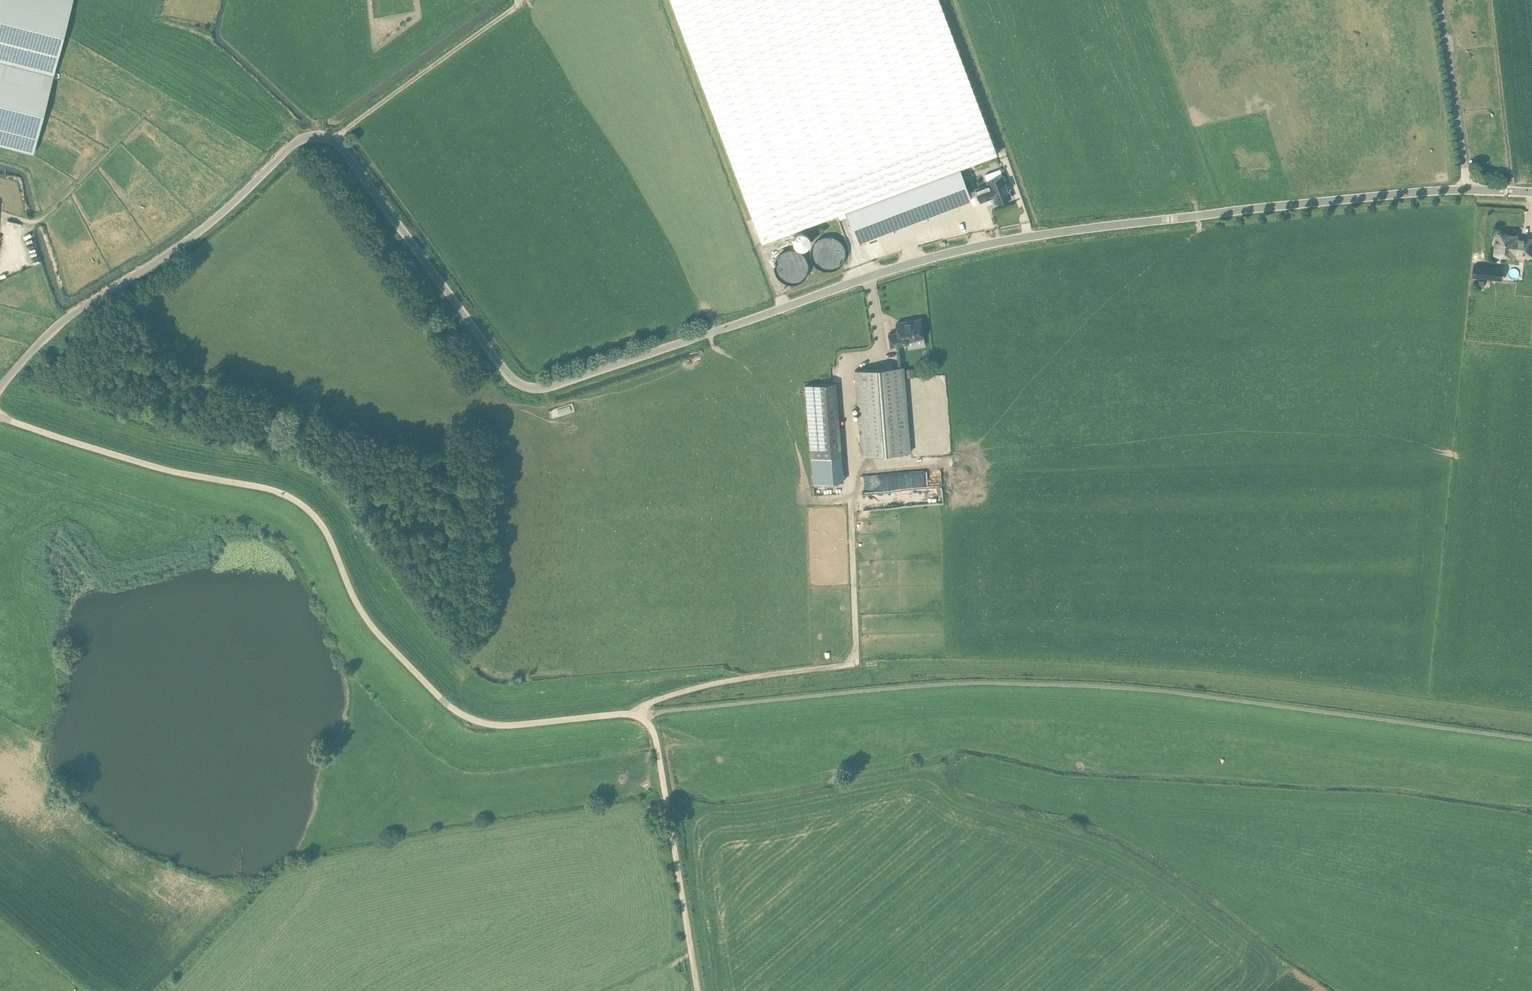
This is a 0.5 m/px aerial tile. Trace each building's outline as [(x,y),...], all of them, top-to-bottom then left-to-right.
[(34,152),(73,0),(0,0),(0,143),(34,152)] [(847,210),(847,211),(998,154),(940,0),(672,0),(762,242),(847,210)] [(960,169),(847,211),(858,242),(971,200),(960,169)] [(1005,183),(1003,175),(987,181),(988,184),(976,189),(980,201),(993,197),(995,203),(1011,197),(1008,190),(1010,189),(1008,182),(1005,183)] [(803,247),(804,247),(805,247),(806,247),(807,246),(808,246),(809,245),(809,244),(810,244),(811,243),(811,242),(811,241),(812,240),(812,239),(812,238),(811,237),(811,236),(811,235),(810,234),(810,233),(809,233),(809,232),(808,231),(807,231),(806,231),(805,230),(803,230),(802,230),(801,230),(800,231),(799,231),(798,232),(797,232),(797,233),(796,234),(795,235),(795,236),(795,237),(795,238),(795,239),(795,240),(795,241),(795,242),(795,243),(796,244),(797,245),(798,245),(799,246),(800,247),(802,247),(803,247)] [(1496,247),(1495,253),(1515,255),(1515,252),(1531,254),(1531,246),(1531,239),(1517,237),(1517,234),(1497,232),(1497,238),(1496,239),(1495,240),(1495,241),(1494,242),(1494,243),(1494,244),(1495,245),(1495,246),(1496,247)] [(827,271),(830,271),(832,271),(834,270),(836,269),(838,268),(840,267),(841,265),(843,264),(843,263),(844,262),(845,260),(845,258),(846,257),(846,256),(846,255),(846,254),(846,252),(846,250),(846,249),(845,249),(845,247),(844,246),(844,245),(843,243),(842,242),(841,242),(840,240),(838,239),(836,238),(834,237),(832,236),(830,236),(827,236),(825,236),(823,237),(821,238),(820,238),(819,239),(817,240),(816,242),(814,244),(813,245),(813,246),(812,248),(812,249),(811,250),(811,251),(811,253),(811,255),(811,256),(812,258),(812,259),(812,260),(813,261),(813,262),(815,264),(816,266),(818,267),(819,268),(820,269),(822,270),(824,270),(825,271),(827,271)] [(792,284),(793,284),(795,284),(798,283),(799,283),(800,282),(802,282),(804,280),(805,279),(806,278),(807,276),(808,275),(808,274),(809,273),(809,272),(809,271),(810,270),(810,269),(810,268),(810,266),(810,264),(810,263),(809,262),(809,261),(808,260),(807,258),(807,257),(806,256),(805,254),(803,253),(801,252),(799,251),(797,250),(795,249),(793,249),(791,249),(790,249),(788,250),(786,250),(784,251),(782,252),(781,254),(780,255),(778,256),(777,258),(777,259),(776,260),(776,262),(775,263),(775,265),(775,267),(775,268),(775,270),(776,272),(776,273),(776,274),(777,275),(778,277),(780,279),(781,280),(782,281),(784,282),(786,283),(788,284),(790,284),(792,284)] [(1474,263),(1473,275),(1493,277),(1494,265),(1474,263)] [(924,337),(922,324),(921,318),(896,322),(898,332),(888,333),(891,346),(904,344),(903,341),(924,337)] [(861,455),(911,451),(904,366),(855,370),(861,455)] [(914,368),(905,368),(906,377),(915,376),(914,368)] [(843,486),(843,481),(835,383),(805,385),(813,483),(838,481),(839,486),(843,486)] [(926,471),(860,475),(862,507),(942,503),(941,485),(927,485),(926,471)]
